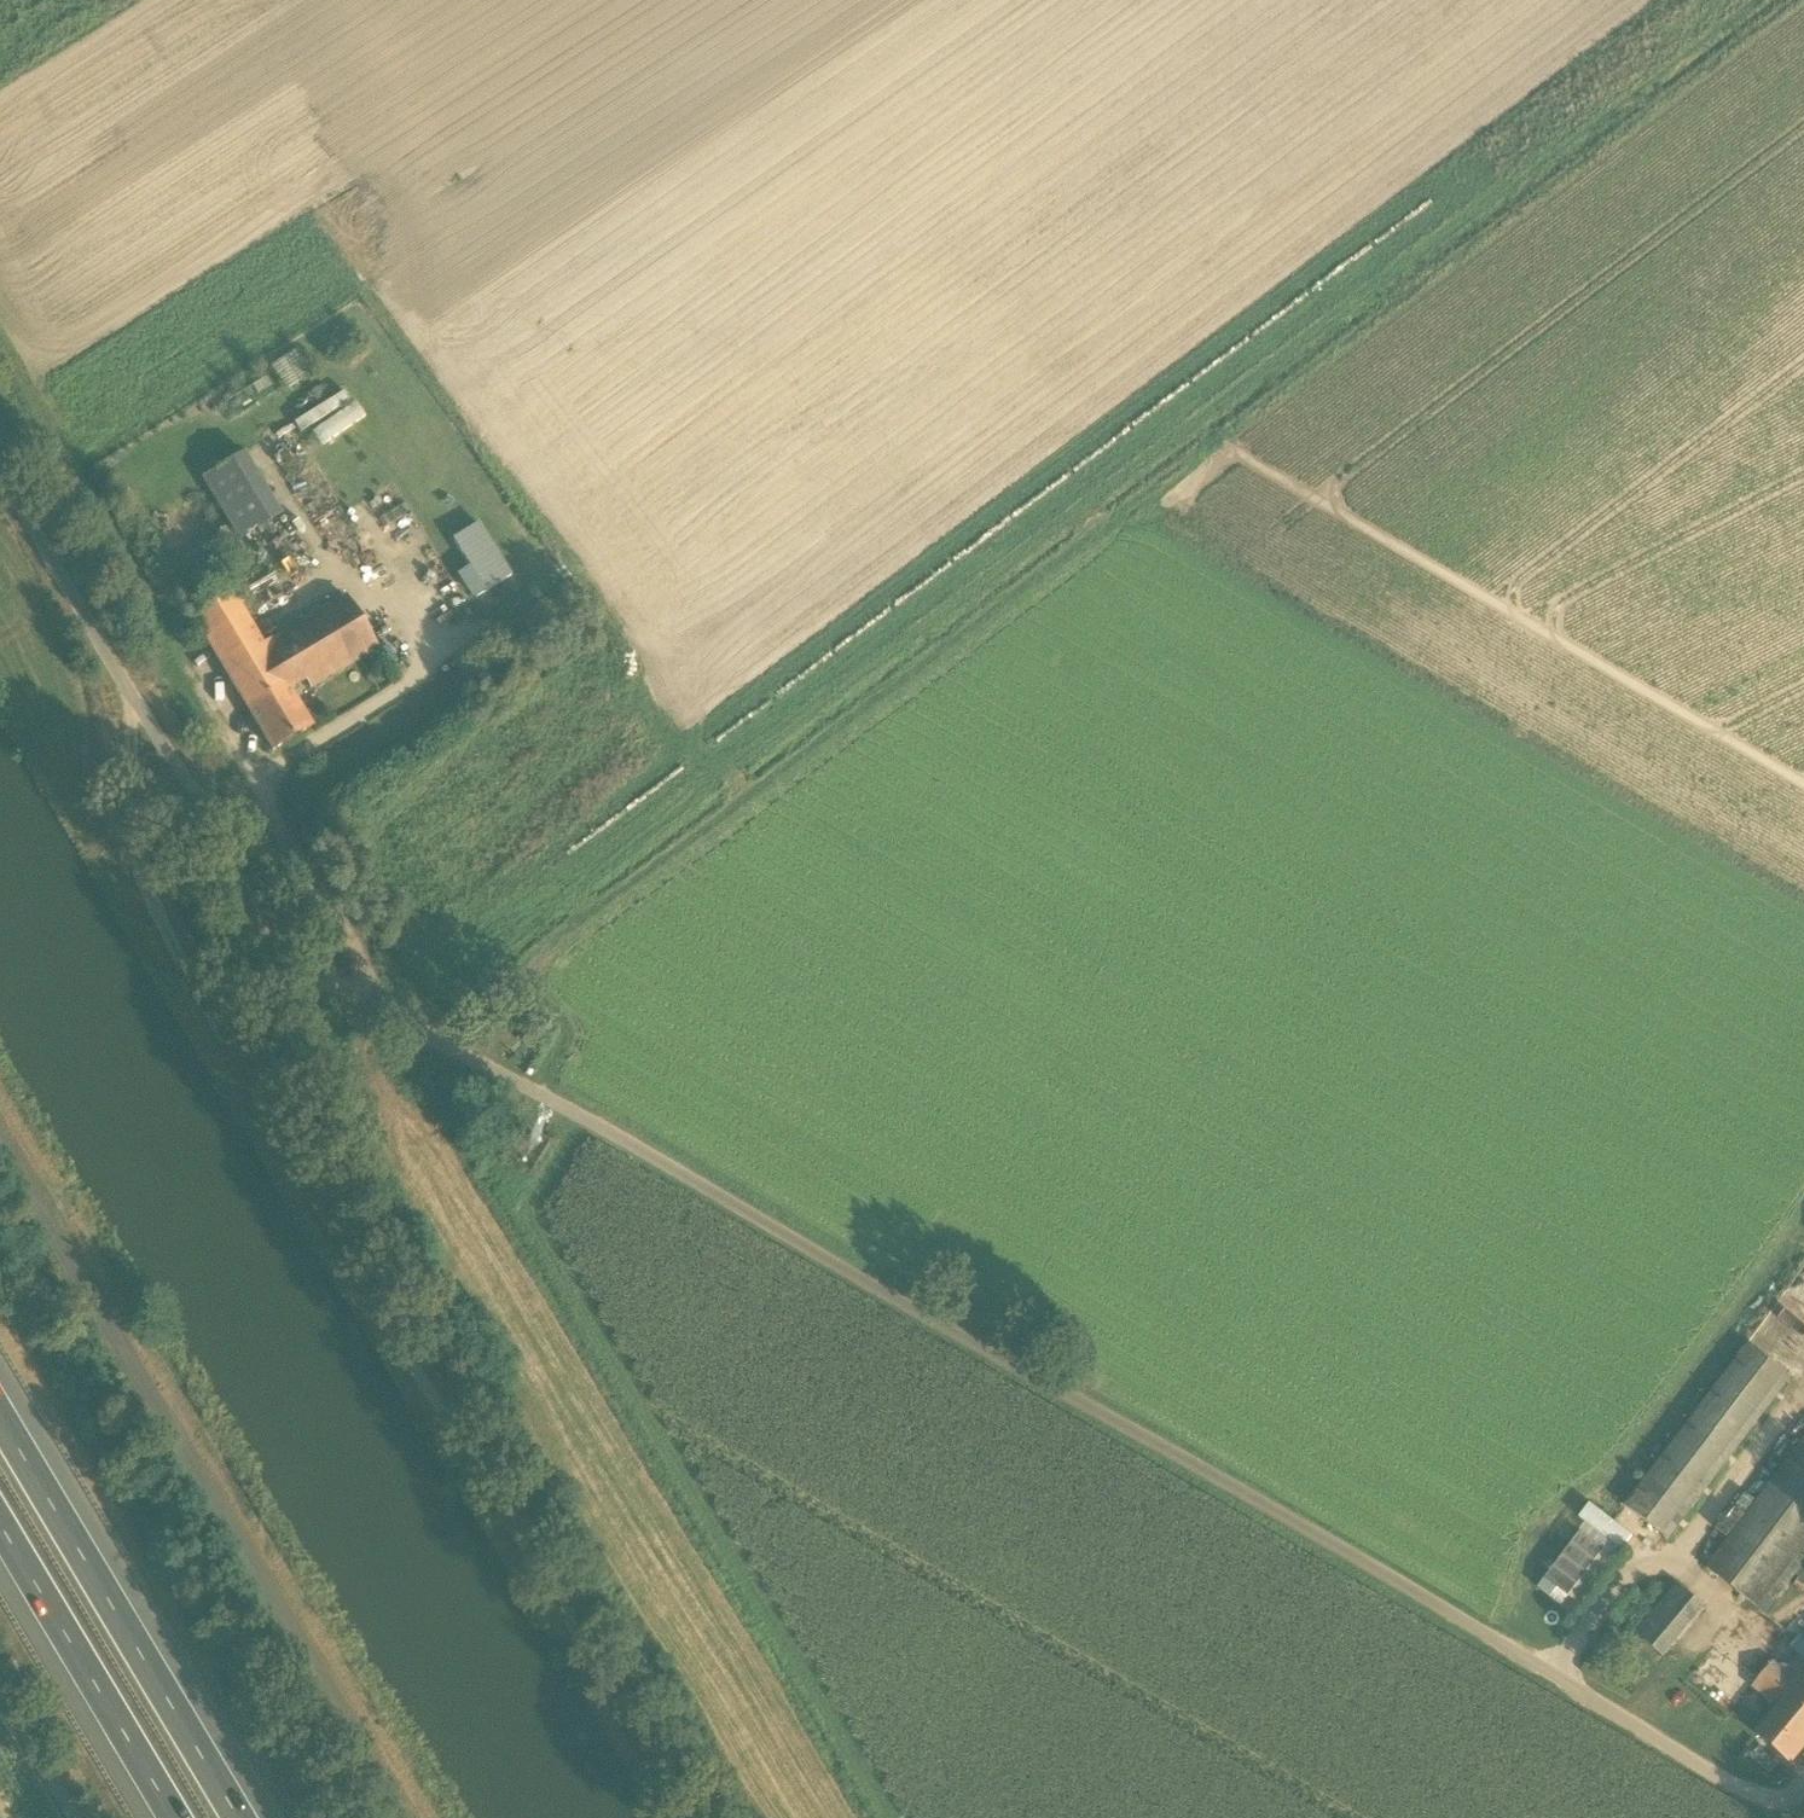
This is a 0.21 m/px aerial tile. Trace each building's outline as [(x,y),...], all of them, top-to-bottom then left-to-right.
[(300,349),(274,365),(287,387),(313,371),(300,349)] [(297,422),(304,433),(313,427),(324,445),(368,418),(350,389),(297,422)] [(205,476),(240,543),(288,518),(253,451),(205,476)] [(453,536),(467,565),(461,568),(475,597),(511,580),(484,522),(453,536)] [(379,649),(346,595),(264,644),(236,598),(196,622),(205,639),(273,752),(313,728),(289,689),(308,678),(313,688),(379,649)] [(535,1033),(528,1027),(518,1038),(525,1044),(535,1033)] [(1625,1506),(1669,1540),(1792,1379),(1748,1345),(1625,1506)] [(1803,1548),(1803,1438),(1705,1568),(1758,1608),(1796,1559),(1803,1548)] [(1662,1657),(1704,1607),(1679,1585),(1637,1635),(1662,1657)] [(1803,1747),(1803,1638),(1794,1651),(1798,1654),(1787,1669),(1784,1669),(1775,1661),(1753,1686),(1779,1708),(1756,1735),(1790,1764),(1803,1747)]
